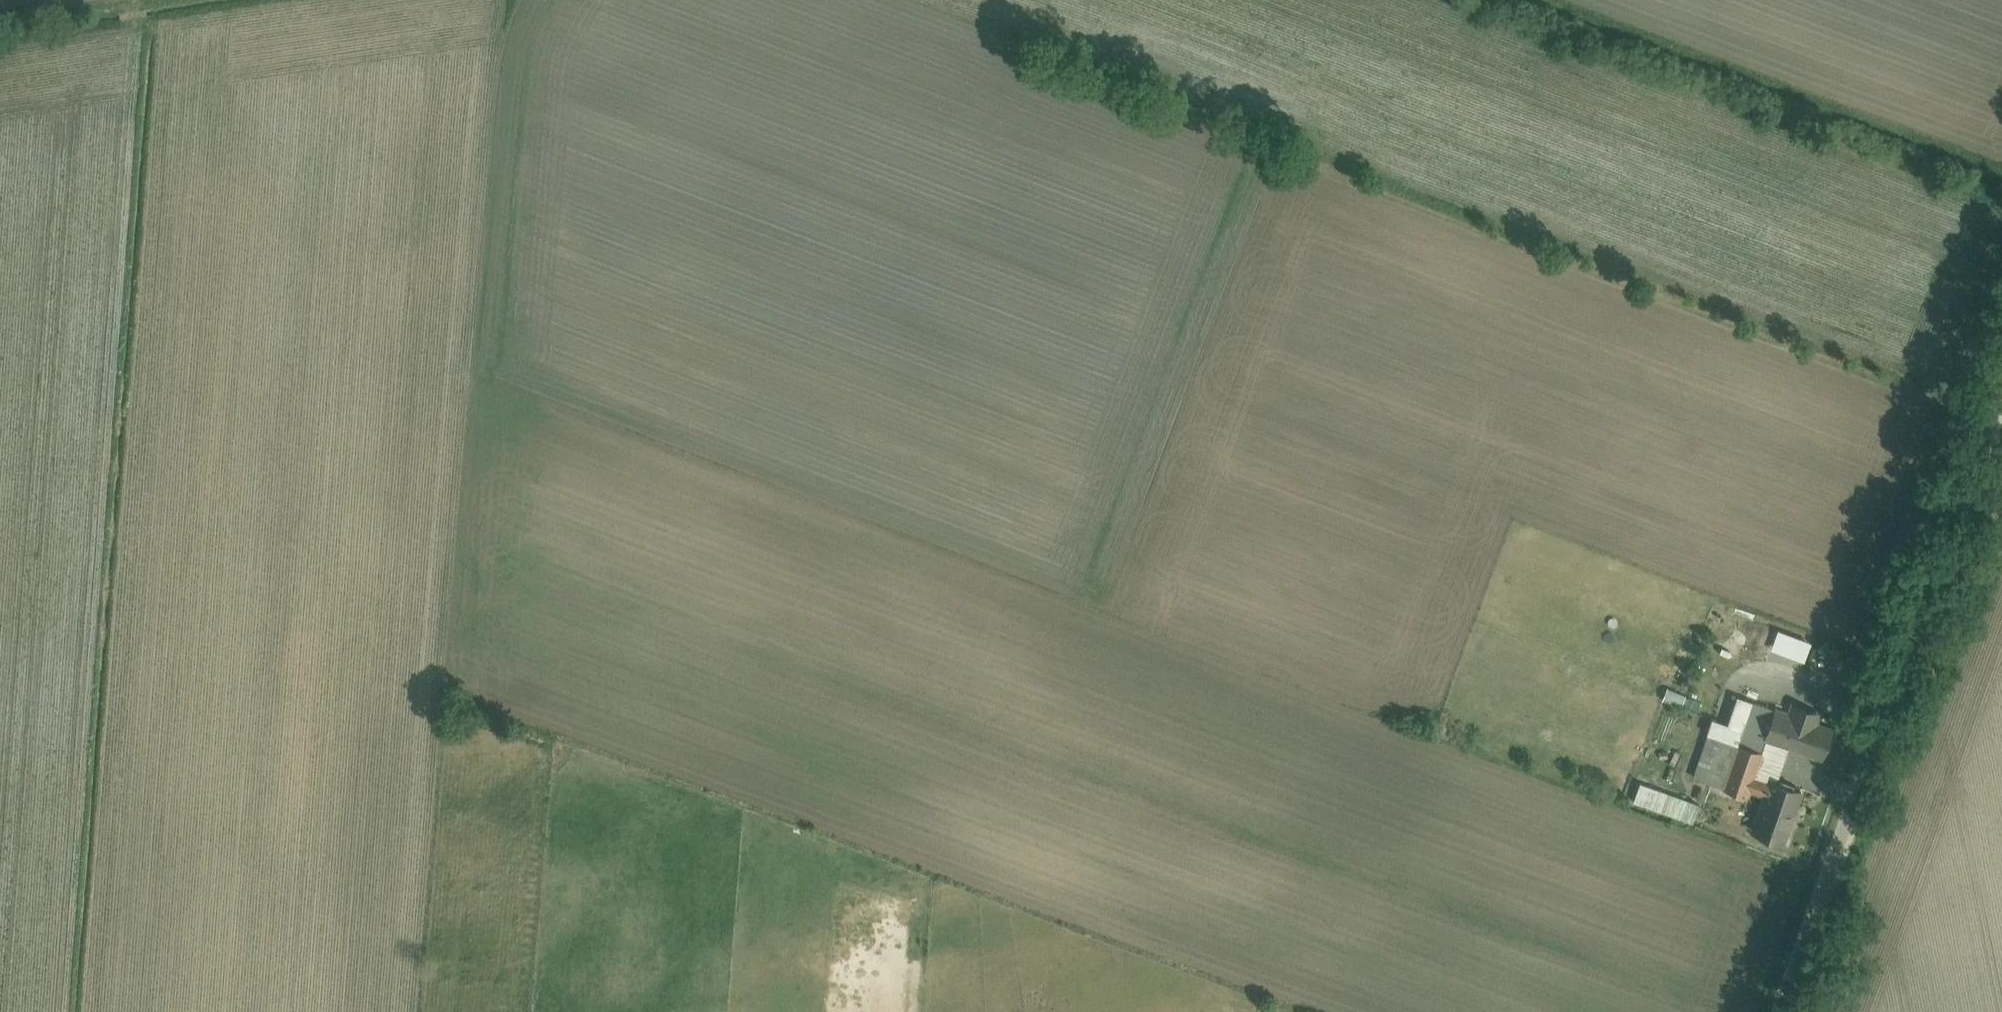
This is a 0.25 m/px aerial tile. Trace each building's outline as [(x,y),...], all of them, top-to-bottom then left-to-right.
[(1822,759),(1834,723),(1740,691),(1730,723),(1719,719),(1699,779),(1764,801),(1752,835),(1792,848),(1812,790),(1780,780),(1790,748),(1822,759)] [(1635,805),(1693,824),(1700,804),(1642,784),(1635,805)]
